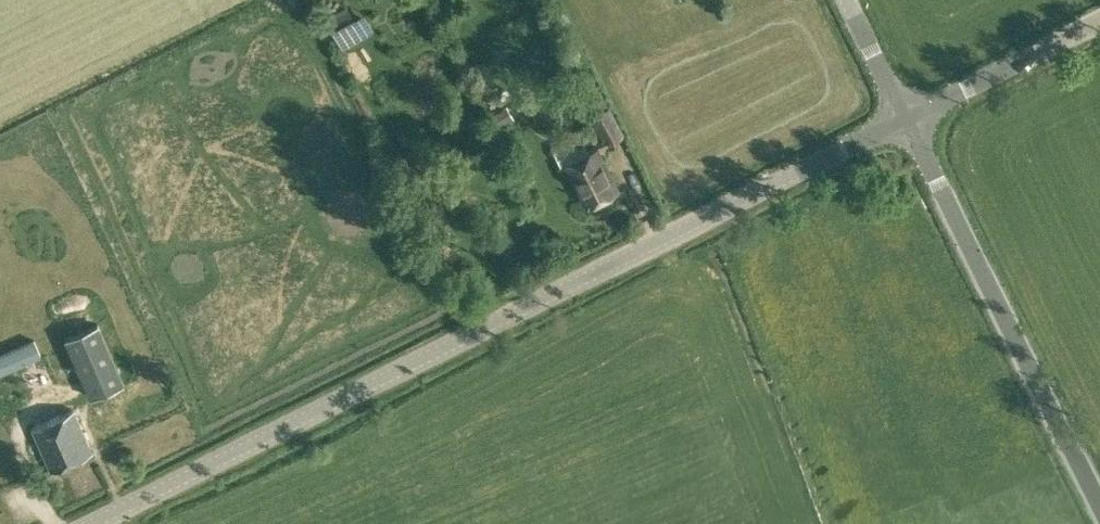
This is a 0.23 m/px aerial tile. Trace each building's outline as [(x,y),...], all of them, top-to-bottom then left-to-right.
[(325,19),(334,36),(355,25),(346,8),(325,19)] [(479,121),(486,133),(513,118),(506,106),(479,121)] [(589,115),(603,146),(620,138),(606,107),(589,115)] [(565,162),(587,205),(619,189),(597,146),(565,162)] [(880,182),(887,195),(896,190),(889,178),(880,182)] [(67,337),(93,398),(125,384),(99,324),(67,337)] [(42,354),(35,340),(0,355),(0,373),(42,354)] [(41,404),(38,382),(18,384),(21,407),(41,404)] [(33,428),(51,470),(93,452),(75,410),(33,428)]
